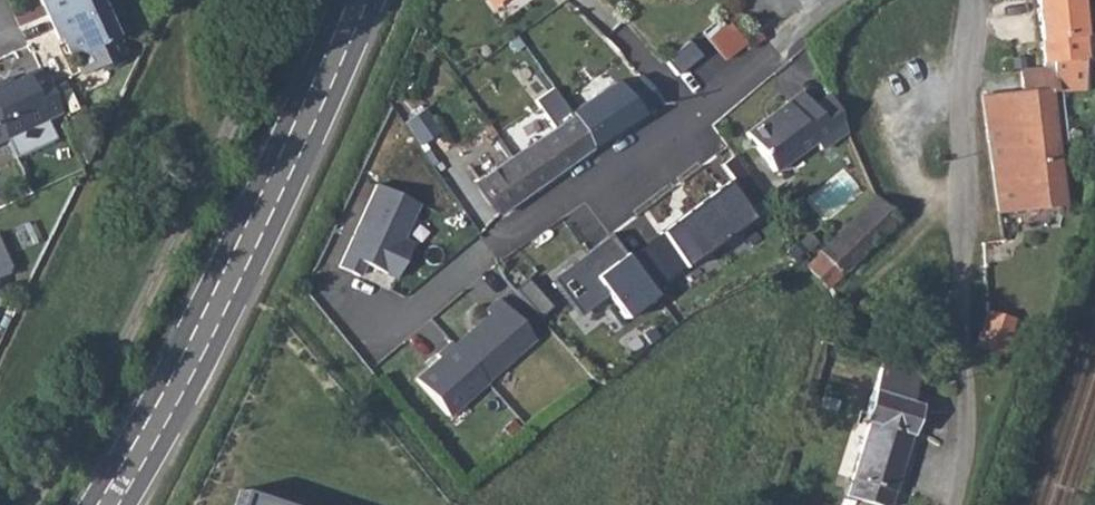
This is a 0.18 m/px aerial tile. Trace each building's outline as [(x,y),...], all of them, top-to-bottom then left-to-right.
[(48,17),(87,0),(40,0),(48,17)] [(48,17),(59,40),(63,38),(87,88),(120,74),(122,66),(109,38),(116,35),(100,0),(87,0),(48,17)] [(1038,32),(1042,62),(1050,61),(1051,67),(1048,68),(1049,92),(1057,92),(1056,78),(1083,75),(1078,0),(1035,0),(1038,32)] [(717,17),(700,31),(708,41),(723,60),(742,44),(747,50),(762,37),(746,17),(743,15),(738,13),(734,14),(730,16),(726,19),(724,26),(717,17)] [(1022,92),(982,95),(994,177),(999,211),(1062,204),(1049,92),(1048,68),(1020,71),(1022,92)] [(0,81),(0,124),(7,138),(48,120),(62,113),(42,70),(27,77),(8,86),(4,79),(0,81)] [(620,87),(630,102),(649,89),(639,74),(620,87)] [(571,117),(511,156),(534,189),(591,148),(590,146),(659,103),(649,89),(630,102),(620,87),(573,119),(571,117)] [(797,88),(742,131),(772,168),(812,137),(818,145),(833,133),(808,102),(797,88)] [(422,110),(403,124),(418,146),(438,132),(422,110)] [(534,189),(511,156),(476,182),(498,214),(534,189)] [(656,228),(684,266),(749,217),(721,180),(656,228)] [(416,205),(375,186),(337,268),(356,278),(362,265),(394,280),(409,246),(399,241),(416,205)] [(870,197),(815,248),(820,254),(805,269),(824,290),(892,220),(870,197)] [(649,294),(605,235),(548,277),(574,312),(602,291),(620,316),(649,294)] [(490,315),(455,345),(452,342),(437,355),(440,358),(417,379),(449,416),(487,382),(487,381),(535,339),(499,299),(486,311),(490,315)] [(978,367),(982,369),(988,370),(994,366),(996,363),(998,358),(997,352),(1001,353),(1011,320),(985,313),(976,344),(979,346),(974,352),(973,358),(974,363),(978,367)] [(892,363),(889,375),(922,385),(925,373),(892,363)] [(889,375),(844,497),(874,504),(889,504),(920,404),(916,403),(922,385),(889,375)] [(235,504),(285,504),(240,490),(235,504)]
